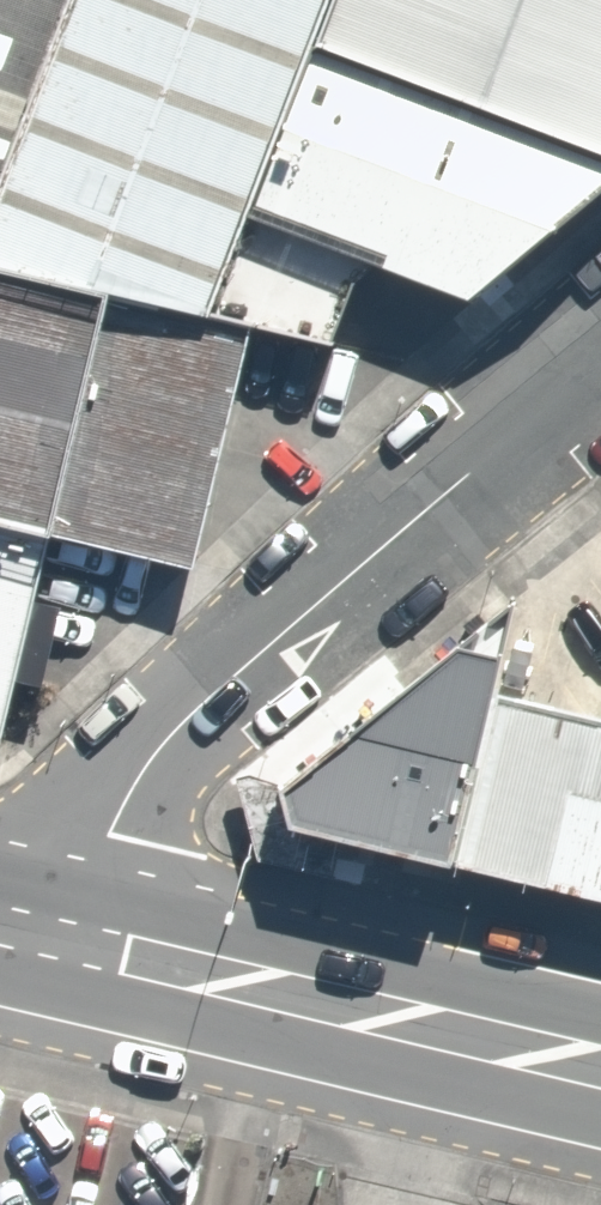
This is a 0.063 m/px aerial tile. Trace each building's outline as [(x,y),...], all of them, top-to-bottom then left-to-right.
[(341,0),(83,0),(0,221),(0,272),(216,323),(318,58),(341,0)] [(83,0),(0,0),(0,221),(83,0)] [(326,53),(600,158),(600,0),(347,0),(326,53)] [(318,58),(216,323),(336,350),(367,265),(480,309),(600,206),(600,165),(318,58)] [(185,336),(0,289),(0,537),(126,569),(185,336)] [(351,731),(477,761),(493,693),(503,654),(455,644),(351,731)] [(453,864),(600,900),(600,718),(493,693),(477,761),(453,864)] [(477,761),(351,731),(278,788),(286,824),(453,864),(477,761)]
